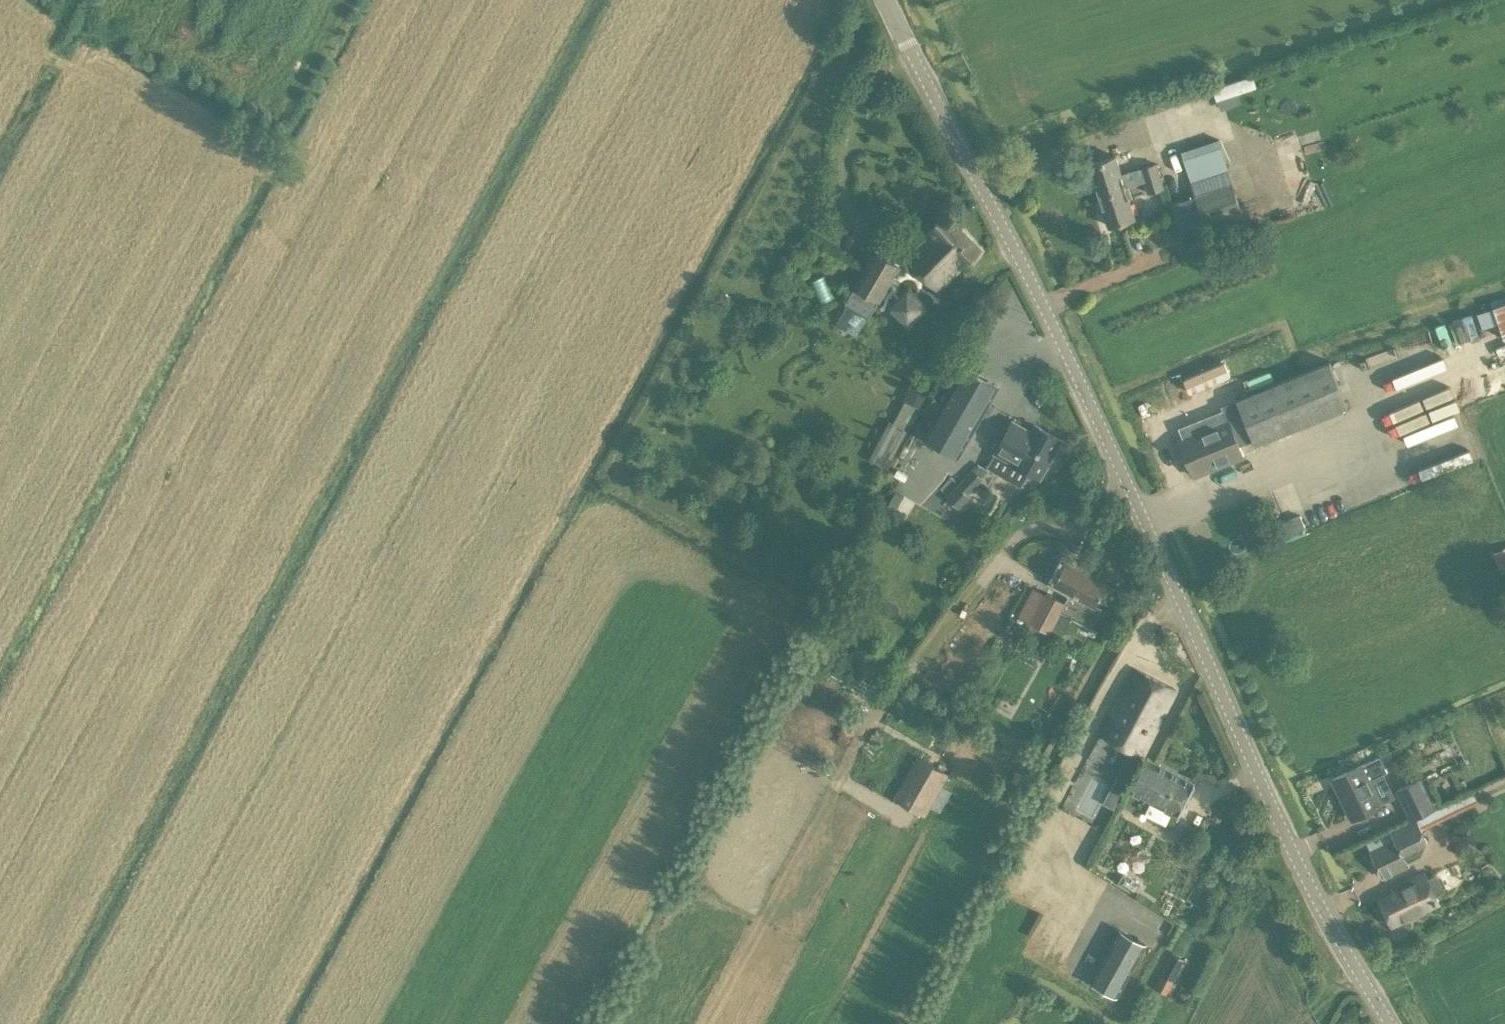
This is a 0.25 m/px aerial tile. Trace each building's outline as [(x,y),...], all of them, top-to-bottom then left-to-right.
[(1253,75),(1212,88),(1216,100),(1257,87),(1253,75)] [(1116,155),(1089,163),(1099,194),(1126,185),(1130,184),(1126,173),(1122,174),(1116,155)] [(1145,179),(1160,174),(1156,162),(1141,167),(1145,179)] [(1149,191),(1164,186),(1160,174),(1145,179),(1149,191)] [(1242,211),(1232,182),(1173,202),(1182,231),(1205,223),(1242,211)] [(1126,185),(1099,194),(1109,225),(1136,216),(1129,197),(1133,195),(1130,184),(1126,185)] [(965,265),(981,249),(945,212),(929,228),(932,231),(906,259),(939,290),(963,263),(965,265)] [(847,304),(836,322),(857,335),(868,316),(869,316),(900,263),(876,249),(846,303),(847,304)] [(821,299),(835,295),(828,274),(815,278),(821,299)] [(892,306),(912,324),(931,302),(911,284),(892,306)] [(1494,309),(1504,340),(1504,305),(1494,309)] [(1454,318),(1460,340),(1481,334),(1475,312),(1454,318)] [(1385,362),(1387,370),(1383,371),(1386,386),(1418,379),(1413,356),(1385,362)] [(1255,446),(1348,408),(1330,363),(1221,407),(1227,422),(1191,437),(1187,428),(1177,432),(1181,441),(1179,442),(1193,477),(1242,455),(1231,429),(1246,423),(1255,446)] [(999,385),(964,365),(924,434),(959,454),(999,385)] [(915,379),(905,399),(924,409),(934,389),(915,379)] [(888,467),(909,428),(895,420),(891,418),(870,457),(888,467)] [(1013,424),(1014,421),(1013,421),(996,451),(1041,477),(1062,440),(1036,424),(1030,434),(1013,424)] [(961,509),(972,497),(959,484),(948,496),(961,509)] [(892,516),(904,496),(896,491),(884,511),(892,516)] [(1301,515),(1275,526),(1279,536),(1305,525),(1301,515)] [(1501,569),(1504,568),(1504,547),(1493,552),(1501,569)] [(1047,590),(1046,592),(1034,586),(1019,614),(1050,630),(1061,609),(1092,625),(1102,605),(1097,602),(1108,581),(1081,566),(1063,599),(1047,590)] [(1142,755),(1177,689),(1135,668),(1101,734),(1142,755)] [(1405,742),(1333,779),(1353,818),(1382,804),(1369,779),(1387,770),(1385,766),(1410,753),(1405,742)] [(925,814),(948,772),(917,755),(894,797),(925,814)] [(1180,814),(1195,782),(1147,758),(1131,790),(1180,814)] [(1017,771),(1012,780),(1021,785),(1026,775),(1017,771)] [(1422,778),(1399,790),(1413,818),(1436,807),(1422,778)] [(1129,789),(1116,782),(1106,803),(1118,809),(1129,789)] [(1474,792),(1416,819),(1420,828),(1478,801),(1474,792)] [(1391,830),(1367,841),(1371,850),(1383,877),(1410,865),(1405,854),(1428,843),(1420,828),(1416,819),(1391,830)] [(1127,873),(1121,883),(1138,894),(1144,883),(1127,873)] [(1429,877),(1427,874),(1411,882),(1413,887),(1382,902),(1393,925),(1395,924),(1398,931),(1403,933),(1412,928),(1414,924),(1410,916),(1441,902),(1437,894),(1443,891),(1446,885),(1441,876),(1435,874),(1429,877)] [(1121,929),(1092,981),(1117,996),(1147,944),(1121,929)] [(1172,952),(1166,963),(1179,970),(1185,958),(1177,954),(1172,952)] [(1160,975),(1154,987),(1159,989),(1167,993),(1173,981),(1160,975)]
